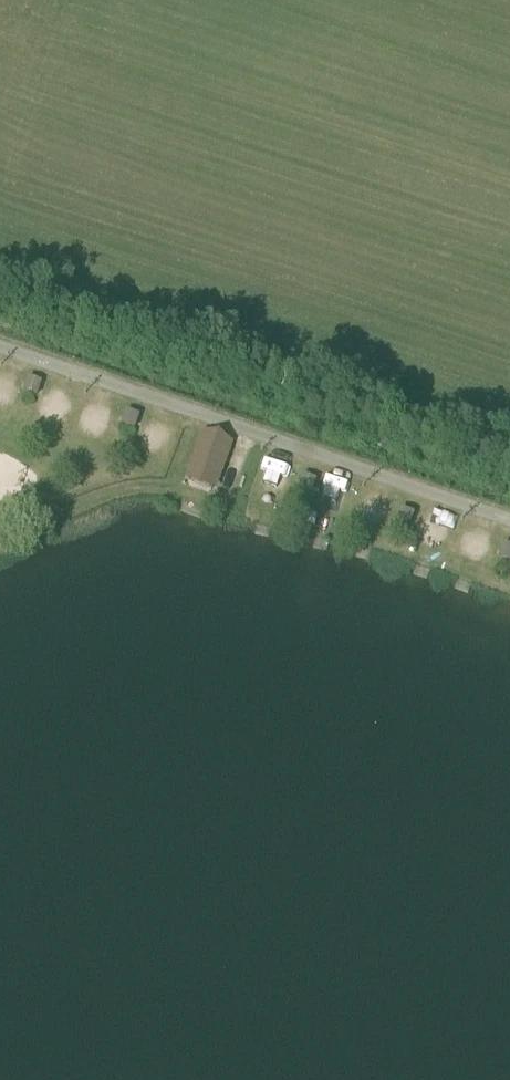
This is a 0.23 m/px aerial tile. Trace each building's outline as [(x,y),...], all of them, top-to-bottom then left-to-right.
[(28,377),(23,390),(36,394),(40,382),(28,377)] [(70,426),(97,435),(105,411),(78,402),(70,426)] [(125,413),(121,426),(134,430),(138,417),(125,413)] [(139,445),(156,452),(165,429),(148,422),(139,445)] [(176,479),(209,493),(230,442),(197,428),(176,479)] [(263,454),(253,481),(277,490),(287,463),(263,454)] [(303,476),(298,488),(310,493),(315,480),(303,476)] [(333,505),(336,491),(323,488),(319,502),(333,505)] [(401,509),(396,523),(408,527),(413,514),(401,509)] [(436,544),(440,521),(416,518),(412,541),(436,544)] [(451,548),(482,555),(487,533),(456,526),(451,548)] [(499,558),(509,562),(509,546),(504,544),(499,558)]
